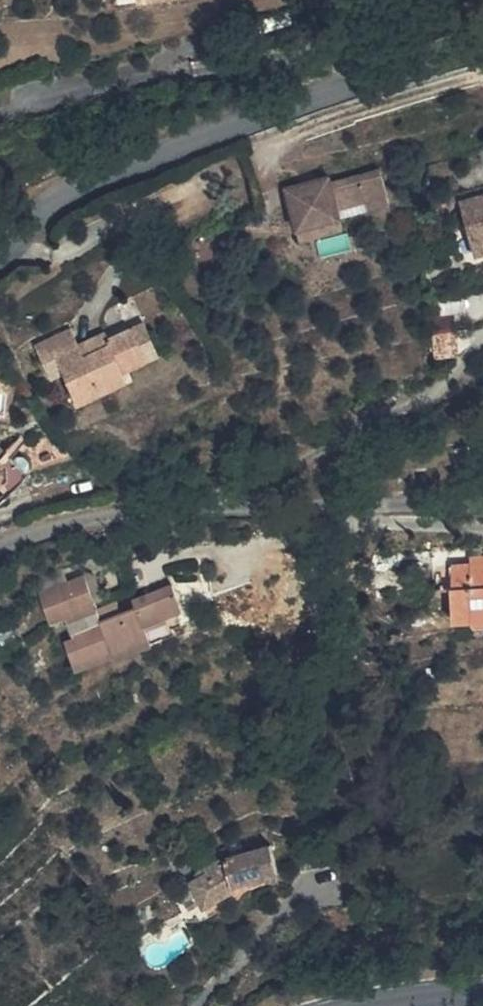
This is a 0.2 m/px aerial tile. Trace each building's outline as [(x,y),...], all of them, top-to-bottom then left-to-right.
[(283,146),(279,132),(264,139),(269,152),(283,146)] [(336,174),(295,187),(313,240),(356,226),(351,214),(347,203),(375,193),(379,203),(399,197),(386,162),(339,181),(336,174)] [(466,193),(480,251),(482,250),(482,189),(466,193)] [(375,193),(347,203),(351,214),(379,203),(375,193)] [(170,364),(152,331),(130,342),(133,349),(111,362),(104,348),(97,335),(61,354),(70,373),(81,368),(88,383),(105,413),(154,387),(148,376),(170,364)] [(133,349),(130,342),(127,336),(104,348),(111,362),(133,349)] [(78,388),(88,383),(81,368),(70,373),(78,388)] [(18,505),(24,510),(48,487),(21,460),(9,461),(0,452),(0,505),(18,505)] [(469,562),(469,571),(482,572),(482,563),(469,562)] [(469,571),(449,572),(449,596),(449,629),(469,630),(469,624),(482,624),(482,572),(469,571)] [(434,597),(449,596),(449,572),(433,572),(434,597)] [(138,601),(162,586),(174,580),(170,574),(135,595),(138,601)] [(85,671),(124,649),(106,621),(118,613),(111,601),(98,609),(78,577),(34,603),(49,631),(67,623),(79,643),(71,648),(85,671)] [(174,580),(162,586),(173,606),(185,600),(174,580)] [(162,586),(138,601),(123,610),(118,613),(106,621),(124,649),(126,652),(158,634),(149,619),(173,606),(162,586)] [(116,599),(111,601),(118,613),(123,610),(116,599)] [(469,624),(469,630),(469,633),(482,632),(482,624),(469,624)] [(126,652),(124,649),(85,671),(90,679),(125,658),(128,659),(161,641),(158,634),(126,652)] [(325,849),(317,849),(331,869),(334,872),(325,849)] [(244,860),(217,868),(195,874),(198,885),(181,895),(196,920),(229,902),(228,898),(272,884),(264,855),(244,860)] [(217,868),(244,860),(242,857),(216,864),(217,868)]
